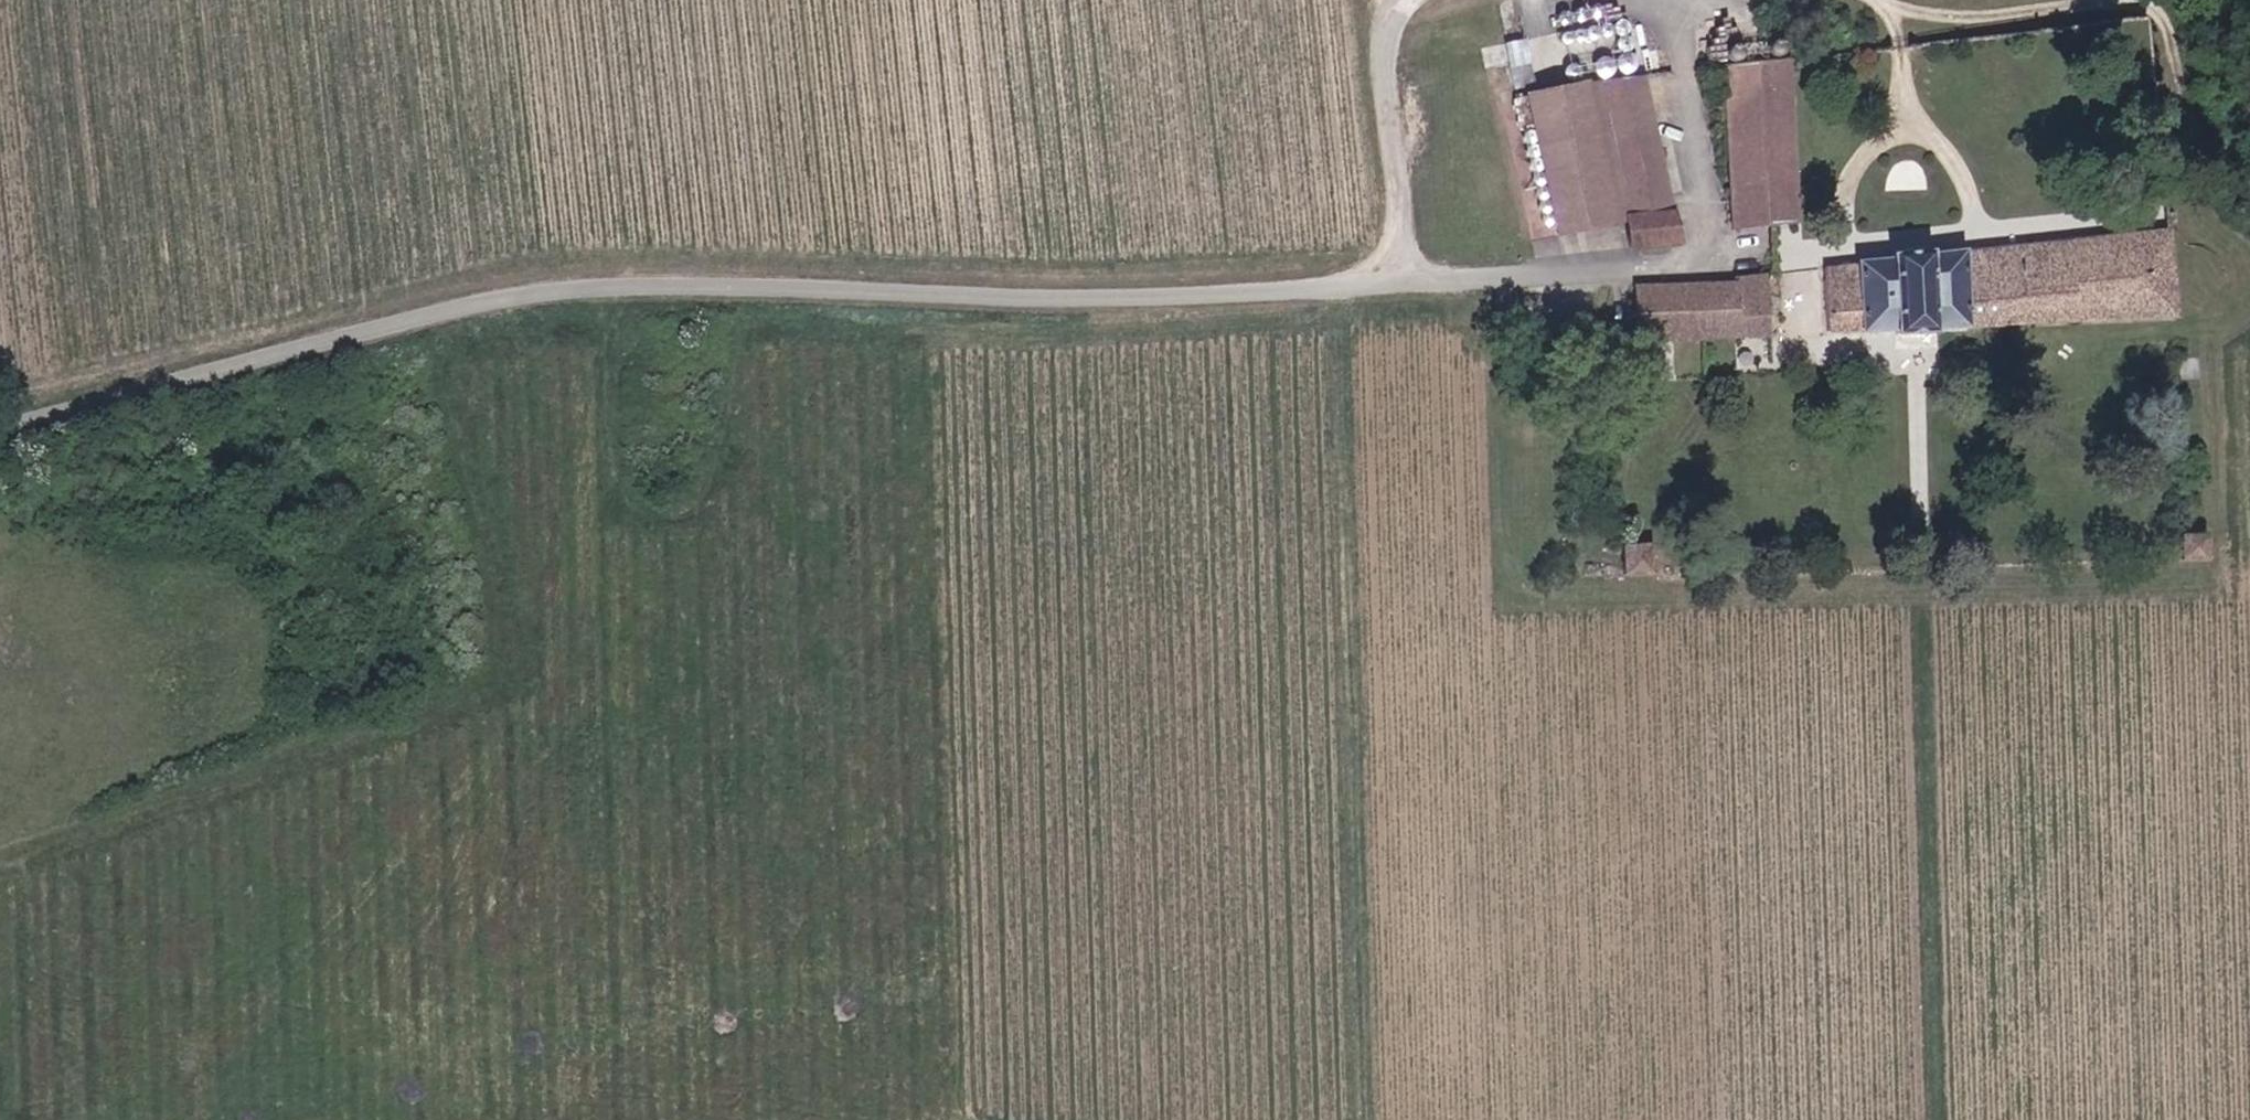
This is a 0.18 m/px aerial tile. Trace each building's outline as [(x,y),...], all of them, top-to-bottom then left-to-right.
[(1510,42),(1511,73),(1527,73),(1527,42),(1510,42)] [(1793,205),(1785,61),(1767,63),(1772,205),(1793,205)] [(1793,205),(1772,205),(1767,63),(1725,67),(1730,230),(1794,228),(1793,205)] [(1670,211),(1644,76),(1605,80),(1528,96),(1556,237),(1624,225),(1628,252),(1681,245),(1674,211),(1670,211)] [(1961,331),(2169,322),(2164,230),(1960,255),(1959,250),(1887,257),(1887,265),(1823,273),(1826,336),(1892,334),(1891,340),(1961,339),(1961,331)] [(1634,290),(1637,345),(1768,339),(1766,289),(1772,289),(1771,278),(1747,279),(1748,285),(1634,290)] [(2200,535),(2173,536),(2173,562),(2201,560),(2200,535)] [(1622,549),(1623,576),(1647,576),(1646,548),(1622,549)]
